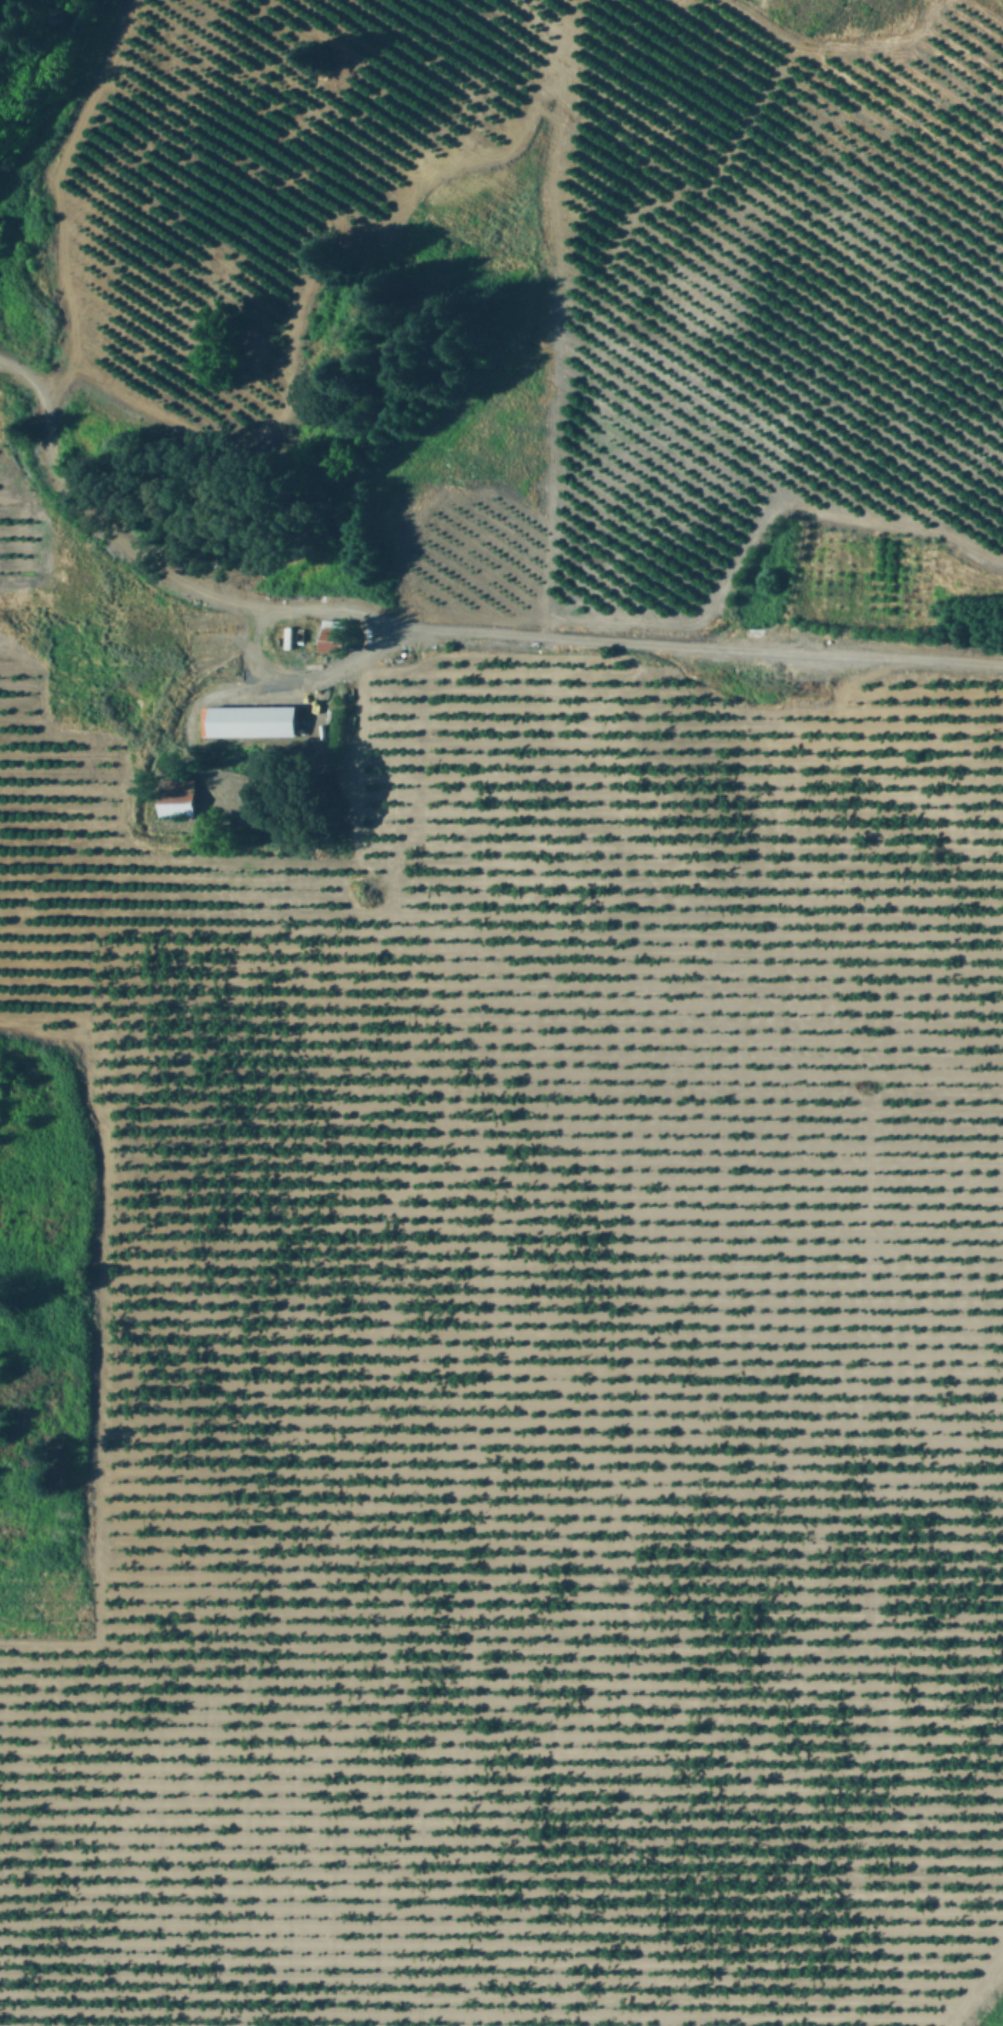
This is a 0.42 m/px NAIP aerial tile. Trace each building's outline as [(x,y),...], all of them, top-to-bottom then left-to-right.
[(323,651),(347,652),(348,622),(324,622),(323,651)] [(300,734),(299,705),(211,706),(212,736),(300,734)] [(161,792),(161,815),(198,813),(198,791),(161,792)]
